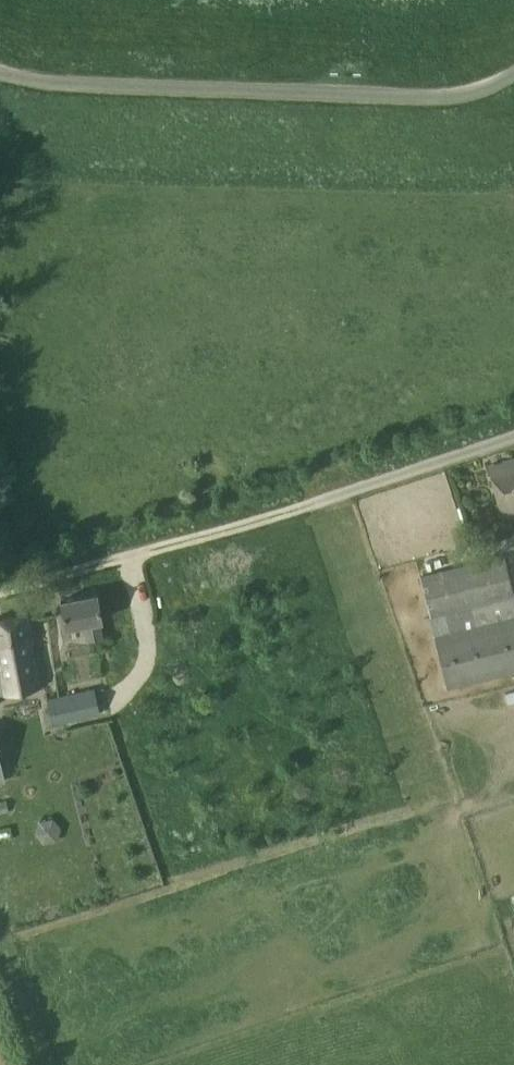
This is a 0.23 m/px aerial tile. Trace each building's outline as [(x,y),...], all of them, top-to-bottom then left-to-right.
[(488,466),(502,516),(513,513),(513,458),(488,466)] [(419,575),(435,635),(434,636),(447,688),(513,672),(513,590),(505,554),(419,575)] [(60,599),(65,627),(84,624),(87,640),(103,637),(100,621),(103,620),(98,592),(60,599)] [(0,617),(0,693),(46,685),(37,639),(40,638),(34,611),(0,617)] [(96,687),(59,696),(47,699),(53,724),(101,714),(96,687)] [(58,819),(38,816),(36,838),(56,840),(58,819)]
